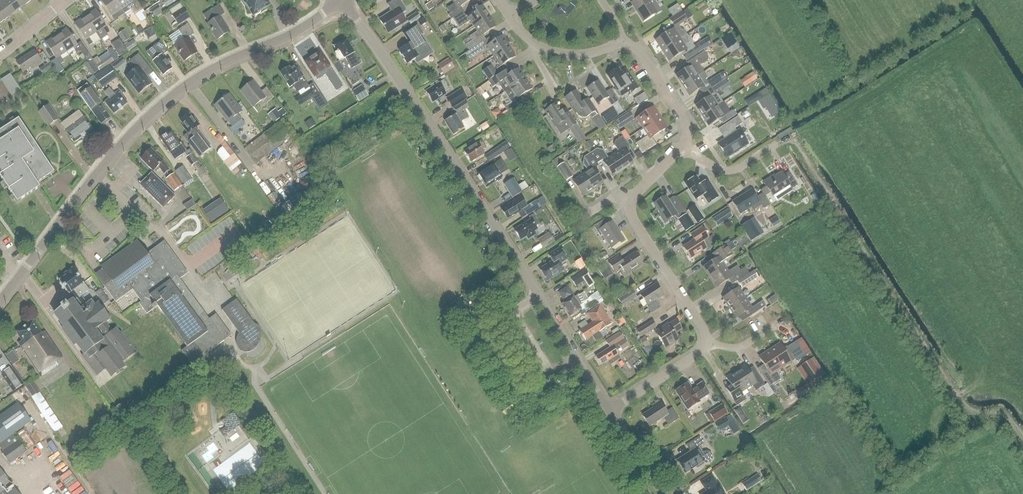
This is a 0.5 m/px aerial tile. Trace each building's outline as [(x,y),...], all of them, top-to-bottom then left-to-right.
[(22,0),(8,0),(4,3),(13,14),(26,5),(22,0)] [(116,0),(101,0),(115,22),(119,20),(115,14),(122,9),(116,0)] [(122,9),(125,14),(131,10),(135,15),(143,10),(137,0),(135,0),(132,2),(130,0),(116,0),(122,9)] [(254,15),(271,4),(268,0),(245,0),(254,15)] [(387,33),(406,21),(401,13),(405,10),(399,0),(392,0),(387,3),(392,11),(379,19),(387,33)] [(455,3),(446,8),(449,13),(448,14),(451,19),(453,18),(463,12),(460,7),(471,0),(452,0),(455,3)] [(643,21),(657,13),(649,0),(636,0),(631,3),(643,21)] [(13,14),(4,3),(3,1),(0,3),(0,5),(0,6),(0,24),(13,14)] [(434,8),(430,2),(425,5),(429,11),(434,8)] [(173,16),(179,25),(190,18),(184,8),(181,3),(169,11),(173,16)] [(207,25),(217,40),(229,32),(219,17),(224,14),(219,5),(211,10),(203,15),(208,24),(207,25)] [(463,12),(453,18),(459,28),(470,20),(474,26),(489,16),(482,6),(466,16),(463,12)] [(95,33),(100,40),(107,36),(106,34),(110,32),(95,10),(85,17),(95,33)] [(655,40),(662,51),(680,39),(686,35),(686,34),(683,31),(681,30),(678,26),(687,20),(681,11),(670,19),(675,28),(655,40)] [(406,19),(411,25),(421,18),(416,12),(406,19)] [(489,16),(474,26),(477,31),(469,37),(472,40),(465,45),(469,51),(476,46),(486,40),(483,35),(496,27),(489,16)] [(93,43),(95,44),(100,40),(95,33),(85,17),(74,24),(85,40),(89,46),(93,43)] [(175,47),(185,61),(197,53),(194,48),(195,47),(189,38),(194,34),(188,24),(178,31),(184,41),(175,47)] [(447,30),(443,24),(438,27),(442,33),(447,30)] [(410,43),(399,50),(407,63),(414,59),(417,63),(424,58),(423,56),(431,51),(421,36),(423,35),(417,25),(403,34),(410,43)] [(56,36),(67,52),(73,48),(77,54),(80,52),(85,59),(90,56),(81,42),(77,45),(66,30),(56,36)] [(130,39),(124,30),(118,34),(123,43),(130,39)] [(730,33),(721,39),(727,48),(736,43),(730,33)] [(691,41),(689,37),(687,37),(686,35),(680,39),(662,51),(669,61),(680,54),(682,56),(683,56),(694,48),(691,43),(691,41)] [(60,57),(67,52),(56,36),(46,43),(57,59),(52,62),(59,74),(64,70),(61,65),(64,62),(60,57)] [(487,46),(494,56),(509,47),(502,36),(487,46)] [(120,38),(111,44),(119,56),(128,51),(120,38)] [(136,46),(133,40),(124,45),(128,51),(136,46)] [(340,42),(333,46),(335,49),(336,49),(337,51),(336,51),(337,52),(334,53),(339,61),(345,57),(351,68),(359,64),(353,53),(346,40),(341,43),(340,42)] [(153,62),(164,76),(173,69),(162,56),(168,52),(160,41),(146,53),(154,62),(153,62)] [(694,48),(683,56),(686,61),(708,47),(704,41),(694,48)] [(485,48),(481,43),(469,51),(473,56),(485,48)] [(509,47),(494,56),(500,67),(515,57),(509,47)] [(34,51),(17,63),(23,73),(30,68),(31,70),(42,63),(34,51)] [(682,86),(704,72),(703,71),(703,72),(698,65),(707,60),(707,57),(704,51),(687,62),(690,66),(676,75),(682,86)] [(341,87),(320,53),(311,58),(308,59),(307,61),(305,62),(316,80),(324,74),(335,91),(341,87)] [(143,72),(150,67),(139,54),(128,62),(134,70),(126,76),(140,94),(152,84),(143,72)] [(113,61),(110,56),(100,62),(97,57),(92,60),(99,71),(113,61)] [(86,65),(92,75),(98,71),(91,61),(86,65)] [(450,61),(439,68),(443,73),(453,66),(450,61)] [(39,69),(43,75),(54,68),(50,62),(39,69)] [(328,105),(314,83),(309,86),(296,65),(289,70),(288,69),(287,69),(285,69),(283,70),(283,72),(281,73),(288,83),(287,83),(290,88),(293,86),(297,93),(298,92),(305,103),(311,99),(319,111),(328,105)] [(497,74),(491,65),(483,71),(489,80),(497,74)] [(504,92),(510,88),(525,79),(518,68),(505,77),(502,72),(488,81),(492,87),(498,83),(504,92)] [(638,88),(631,76),(626,69),(621,73),(618,68),(607,75),(617,90),(616,91),(619,95),(621,96),(630,90),(632,92),(638,88)] [(704,93),(707,91),(711,88),(725,79),(721,73),(707,82),(705,79),(707,78),(704,73),(704,72),(698,76),(682,86),(689,96),(700,88),(704,93)] [(0,78),(0,79),(9,94),(18,89),(9,73),(0,78)] [(101,73),(94,77),(100,85),(106,81),(101,73)] [(745,79),(749,84),(756,79),(753,74),(745,79)] [(414,87),(416,91),(431,82),(429,78),(414,87)] [(525,79),(510,88),(504,92),(502,93),(503,93),(506,97),(508,98),(510,101),(503,105),(507,111),(523,101),(520,97),(532,89),(525,79)] [(711,89),(711,88),(707,91),(711,96),(695,106),(702,116),(723,102),(719,97),(722,95),(720,91),(730,85),(726,79),(711,89)] [(253,81),(241,90),(254,107),(262,101),(265,105),(274,98),(266,87),(261,91),(253,81)] [(431,88),(426,92),(432,102),(445,94),(444,93),(449,90),(446,86),(443,81),(439,84),(437,81),(430,85),(431,88)] [(598,81),(587,88),(597,104),(607,98),(611,105),(618,101),(611,89),(605,93),(598,81)] [(87,84),(77,91),(91,111),(91,110),(101,124),(110,117),(87,84)] [(368,96),(361,85),(351,91),(359,102),(368,96)] [(105,102),(114,114),(128,103),(118,91),(115,94),(110,88),(105,92),(110,98),(105,102)] [(460,89),(446,98),(452,107),(466,99),(460,89)] [(756,95),(755,98),(757,101),(768,94),(765,89),(756,95)] [(576,91),(565,98),(575,113),(576,113),(578,116),(582,118),(586,117),(589,115),(591,118),(595,124),(601,119),(598,114),(588,99),(583,102),(576,91)] [(769,94),(758,101),(763,109),(765,108),(772,118),(780,112),(769,94)] [(229,95),(216,105),(232,127),(241,120),(237,115),(241,112),(229,95)] [(375,95),(367,100),(371,107),(379,102),(375,95)] [(444,121),(453,135),(464,128),(460,122),(468,117),(464,110),(468,108),(464,102),(454,108),(457,113),(444,121)] [(734,109),(730,112),(723,102),(702,116),(708,126),(720,118),(723,123),(737,114),(734,109)] [(555,104),(545,111),(560,134),(569,128),(576,124),(568,112),(566,108),(561,112),(555,104)] [(49,127),(59,119),(48,105),(38,113),(49,127)] [(643,128),(660,117),(653,107),(636,118),(643,128)] [(277,112),(275,108),(267,114),(274,123),(285,114),(281,109),(277,112)] [(62,127),(65,130),(66,130),(67,132),(66,132),(75,143),(93,129),(84,119),(79,111),(61,125),(63,126),(62,127)] [(633,118),(630,112),(615,122),(619,128),(633,118)] [(183,127),(191,137),(195,134),(197,137),(200,135),(201,137),(204,135),(198,127),(200,125),(195,118),(193,119),(189,114),(181,121),(185,126),(183,127)] [(602,117),(606,124),(611,120),(607,114),(602,117)] [(726,133),(725,133),(726,135),(725,139),(719,143),(729,157),(746,145),(735,128),(742,123),(738,116),(722,126),(726,133)] [(652,137),(667,128),(660,117),(643,128),(648,135),(636,143),(642,153),(656,144),(652,137)] [(315,125),(311,118),(304,123),(308,129),(315,125)] [(36,183),(53,172),(19,120),(0,132),(0,178),(17,203),(39,188),(36,183)] [(279,123),(245,148),(256,163),(290,138),(279,123)] [(167,134),(160,139),(166,147),(165,149),(167,151),(168,151),(169,152),(174,160),(183,154),(187,151),(182,144),(180,145),(179,144),(171,132),(169,133),(168,134),(167,134)] [(582,134),(576,138),(579,143),(585,138),(582,134)] [(222,162),(233,153),(219,136),(208,144),(222,162)] [(623,170),(633,164),(625,151),(630,148),(622,136),(615,141),(614,145),(618,152),(613,155),(623,170)] [(464,151),(471,162),(483,154),(481,151),(486,148),(482,141),(477,144),(477,143),(464,151)] [(500,145),(485,156),(489,161),(504,151),(500,145)] [(150,149),(141,159),(156,173),(160,169),(163,174),(169,171),(163,162),(164,161),(159,156),(158,157),(150,149)] [(613,155),(608,158),(603,150),(596,149),(590,153),(597,163),(602,160),(613,177),(623,170),(613,155)] [(588,172),(583,175),(593,190),(603,183),(594,169),(599,166),(597,163),(590,153),(584,157),(582,163),(588,172)] [(191,154),(186,157),(191,166),(193,165),(197,162),(191,154)] [(489,186),(488,185),(502,177),(498,170),(505,166),(501,159),(478,174),(484,183),(483,183),(486,188),(489,186)] [(572,177),(564,163),(557,167),(566,181),(572,177)] [(183,166),(175,172),(184,184),(191,179),(183,166)] [(791,189),(798,185),(789,172),(783,175),(781,172),(771,179),(771,177),(763,182),(773,196),(789,185),(791,189)] [(151,173),(139,185),(163,208),(175,196),(151,173)] [(174,174),(166,179),(175,191),(182,187),(174,174)] [(583,175),(573,181),(583,196),(593,190),(583,175)] [(707,180),(701,184),(696,177),(685,184),(695,199),(702,195),(708,203),(711,201),(718,197),(711,185),(707,180)] [(522,191),(518,185),(513,178),(504,184),(513,197),(522,191)] [(764,208),(769,205),(762,194),(757,197),(752,190),(732,202),(736,209),(737,208),(740,213),(751,207),(753,210),(762,205),(764,208)] [(687,212),(677,196),(676,197),(677,198),(670,203),(666,196),(654,204),(661,216),(660,216),(665,223),(670,220),(672,223),(672,222),(670,219),(675,215),(677,219),(687,212)] [(508,206),(501,210),(506,218),(513,214),(514,215),(518,212),(527,207),(520,197),(508,205),(508,206)] [(546,203),(542,197),(536,200),(540,207),(546,203)] [(228,210),(220,199),(203,210),(211,222),(228,210)] [(193,200),(184,205),(187,210),(196,205),(193,200)] [(527,207),(518,212),(522,218),(540,207),(536,200),(527,207)] [(728,210),(720,215),(724,222),(732,216),(728,210)] [(699,212),(693,217),(697,223),(704,218),(699,212)] [(514,231),(520,239),(526,234),(528,238),(535,234),(533,232),(537,229),(534,224),(536,223),(537,225),(539,224),(533,214),(529,216),(530,219),(520,225),(521,226),(514,231)] [(780,222),(776,216),(769,221),(773,227),(780,222)] [(754,218),(742,225),(752,241),(764,233),(754,218)] [(611,247),(624,240),(612,222),(608,225),(604,219),(594,226),(600,236),(602,234),(611,247)] [(690,219),(683,223),(687,230),(694,225),(690,219)] [(703,227),(691,234),(694,240),(683,247),(690,258),(706,248),(702,242),(704,241),(703,239),(708,236),(703,227)] [(554,241),(549,232),(538,239),(543,248),(554,241)] [(104,270),(98,274),(106,285),(116,299),(133,287),(143,300),(139,303),(140,303),(147,313),(152,310),(154,308),(158,306),(187,346),(183,349),(182,350),(194,367),(196,366),(202,362),(199,358),(203,355),(231,335),(216,314),(209,319),(178,275),(185,271),(164,243),(148,255),(138,241),(102,266),(105,269),(104,270)] [(735,247),(731,242),(712,254),(715,259),(703,267),(709,277),(725,267),(729,264),(726,259),(733,255),(730,251),(735,247)] [(539,269),(547,281),(563,270),(559,263),(566,259),(559,248),(549,254),(553,260),(539,269)] [(608,257),(605,252),(597,256),(601,262),(608,257)] [(626,274),(642,264),(635,253),(622,261),(619,256),(609,263),(615,273),(622,268),(626,274)] [(613,274),(606,263),(597,268),(604,279),(613,274)] [(725,267),(709,277),(716,288),(728,280),(732,285),(749,273),(745,267),(740,270),(737,266),(728,272),(725,267)] [(71,293),(74,296),(80,292),(82,296),(89,290),(73,269),(66,274),(68,276),(60,282),(61,283),(60,284),(63,287),(64,287),(69,294),(71,293)] [(584,270),(571,279),(576,286),(583,281),(588,288),(594,284),(584,270)] [(758,277),(754,271),(738,282),(742,288),(758,277)] [(236,277),(234,273),(224,279),(226,283),(236,277)] [(663,295),(656,284),(640,295),(652,312),(651,312),(651,313),(660,307),(655,300),(663,295)] [(568,288),(560,293),(561,295),(560,295),(562,299),(563,299),(566,302),(562,304),(570,317),(581,309),(583,313),(594,307),(584,291),(579,294),(574,297),(568,288)] [(723,298),(729,308),(745,298),(738,288),(723,298)] [(101,289),(96,292),(104,304),(109,300),(101,289)] [(637,296),(633,290),(618,299),(622,305),(637,296)] [(80,292),(74,296),(77,299),(73,302),(73,301),(69,304),(66,299),(55,307),(59,312),(55,314),(66,328),(64,330),(75,346),(78,344),(89,359),(87,360),(98,375),(106,369),(112,377),(126,367),(123,363),(137,352),(124,336),(122,338),(116,329),(113,332),(106,322),(111,318),(99,304),(96,306),(92,302),(89,305),(80,292)] [(773,294),(766,299),(770,305),(777,300),(773,294)] [(745,298),(729,308),(736,318),(748,310),(752,315),(763,308),(766,306),(762,301),(760,302),(751,308),(745,298)] [(236,299),(222,310),(240,335),(239,335),(238,339),(238,343),(239,346),(241,349),(245,351),(249,350),(252,348),(254,346),(257,343),(258,340),(259,336),(259,332),(257,329),(255,325),(236,299)] [(611,324),(599,305),(587,313),(592,322),(579,330),(585,340),(592,335),(596,342),(603,337),(599,332),(611,324)] [(668,324),(655,332),(666,349),(679,340),(675,334),(682,330),(675,320),(668,325),(668,324)] [(21,347),(42,377),(58,365),(56,362),(63,357),(45,332),(42,333),(34,321),(17,332),(25,344),(21,347)] [(652,321),(637,331),(641,336),(656,327),(652,321)] [(610,348),(596,357),(600,365),(607,361),(610,365),(620,359),(615,351),(621,348),(623,351),(630,347),(621,332),(606,341),(610,348)] [(649,343),(645,337),(640,340),(644,347),(649,343)] [(789,349),(784,351),(779,344),(769,350),(781,368),(795,359),(797,361),(805,356),(796,342),(788,347),(789,349)] [(3,378),(13,391),(23,384),(0,350),(0,380),(3,378)] [(11,350),(4,354),(10,365),(18,360),(11,350)] [(781,368),(769,350),(759,357),(767,370),(761,374),(769,386),(772,385),(780,379),(775,372),(781,368)] [(800,366),(811,383),(821,377),(810,360),(800,366)] [(735,371),(747,389),(752,386),(756,391),(765,385),(757,373),(752,376),(745,365),(735,371)] [(730,384),(725,387),(728,392),(737,406),(746,400),(741,393),(747,389),(735,371),(726,377),(730,384)] [(33,381),(25,387),(55,433),(63,427),(33,381)] [(688,383),(675,391),(687,410),(700,402),(699,400),(709,394),(702,383),(692,389),(688,383)] [(799,397),(810,389),(808,385),(807,384),(796,391),(799,397)] [(654,408),(642,415),(649,426),(663,417),(668,425),(679,419),(672,408),(666,412),(659,401),(653,406),(654,408)] [(132,417),(122,402),(114,408),(124,423),(132,417)] [(32,421),(20,404),(0,418),(0,443),(32,421)] [(727,413),(722,405),(709,413),(714,421),(727,413)] [(234,413),(222,421),(227,428),(221,432),(224,437),(234,430),(239,427),(249,440),(252,438),(234,413)] [(743,413),(738,416),(743,423),(747,420),(743,413)] [(715,423),(720,431),(730,425),(725,417),(715,423)] [(24,428),(16,434),(27,451),(36,445),(24,428)] [(3,451),(1,452),(9,464),(26,452),(14,434),(1,443),(6,449),(3,451)] [(703,453),(699,447),(704,443),(699,436),(686,445),(690,452),(677,461),(685,473),(703,462),(706,463),(710,462),(712,458),(711,454),(707,452),(704,453),(703,453)] [(0,468),(0,493),(19,493),(0,468)] [(757,474),(751,478),(755,485),(761,481),(757,474)] [(79,493),(92,493),(80,475),(71,481),(79,493)] [(718,484),(712,475),(701,483),(706,491),(702,493),(724,493),(718,484)]
